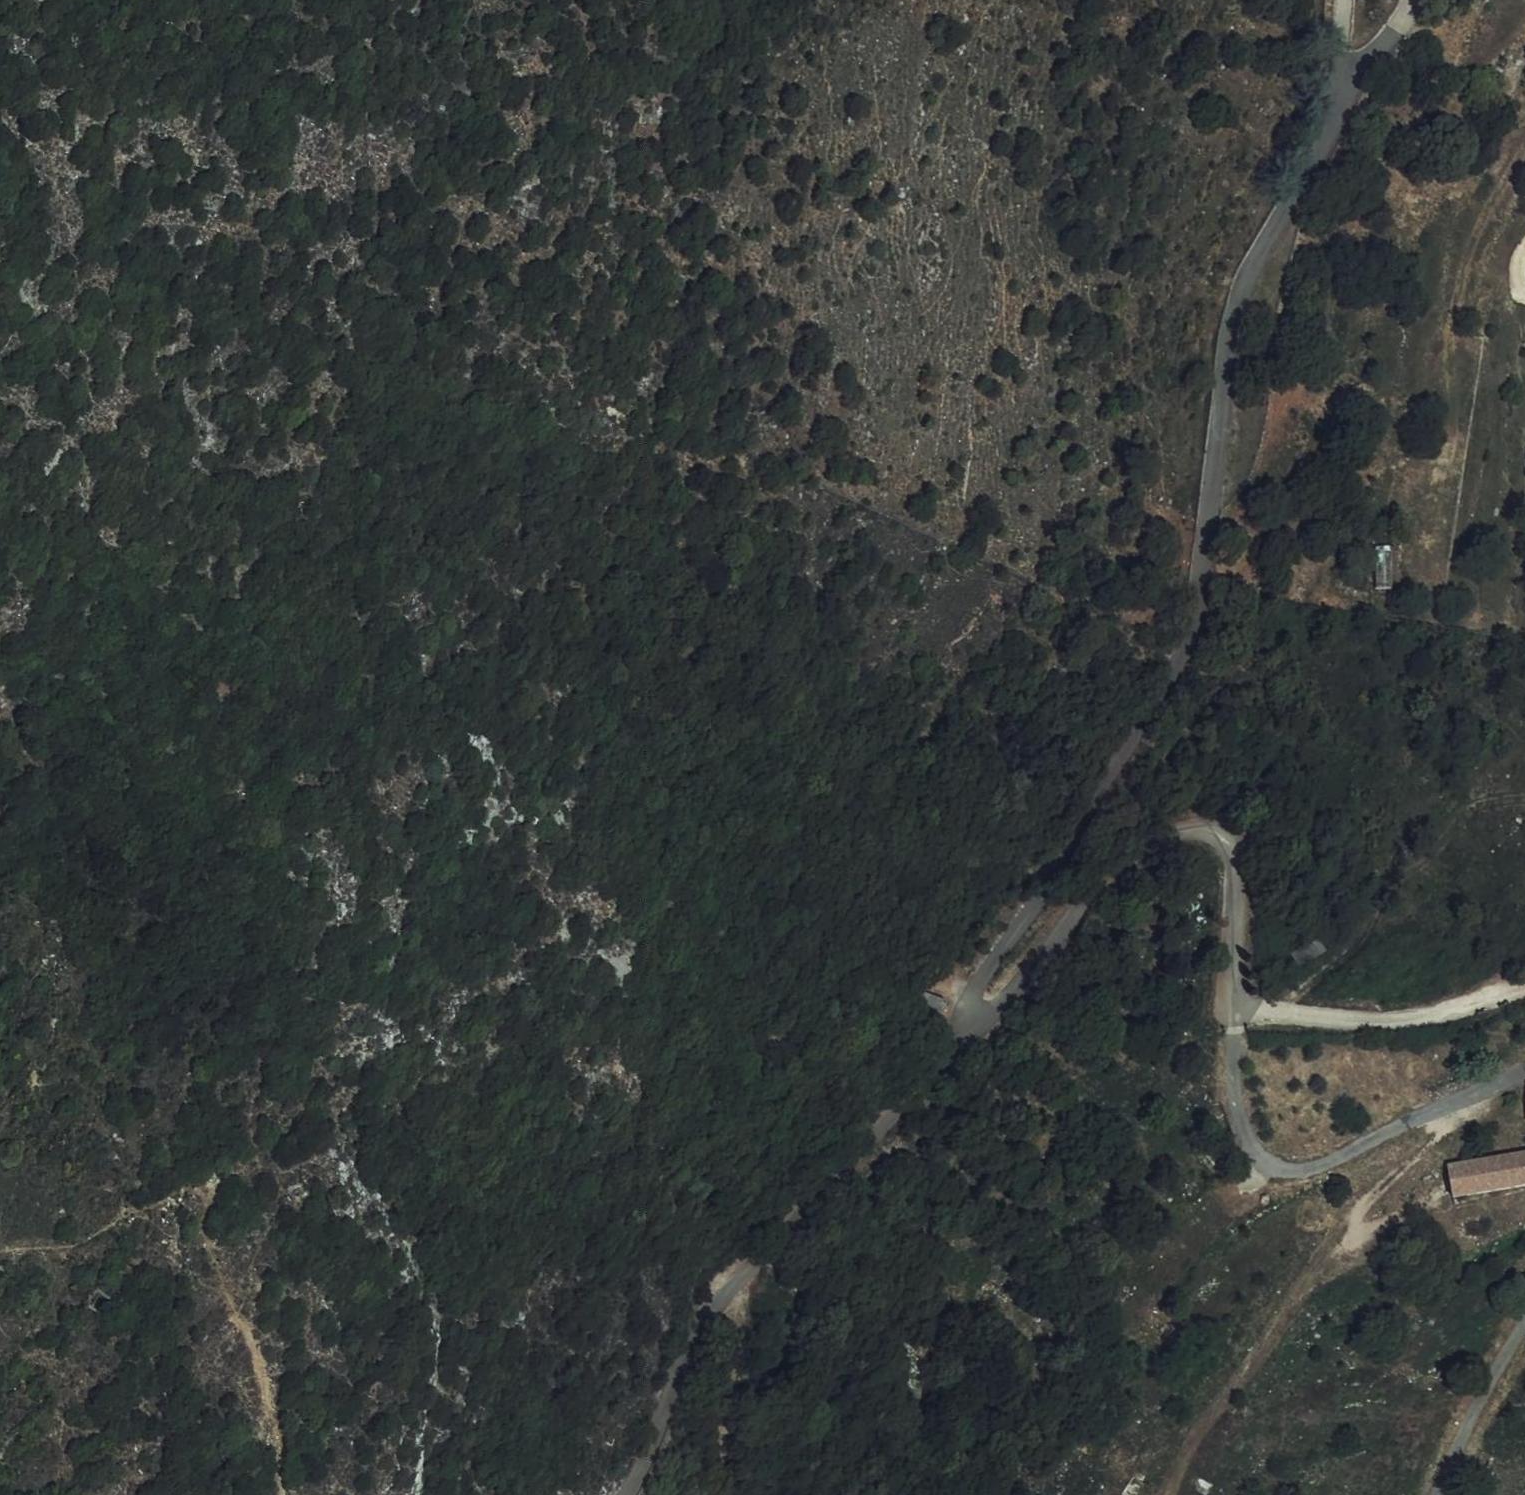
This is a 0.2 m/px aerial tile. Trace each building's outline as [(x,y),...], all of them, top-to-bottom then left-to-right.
[(944,990),(927,989),(926,1013),(943,1013),(944,990)] [(1440,1164),(1446,1195),(1524,1181),(1524,1150),(1440,1164)]
